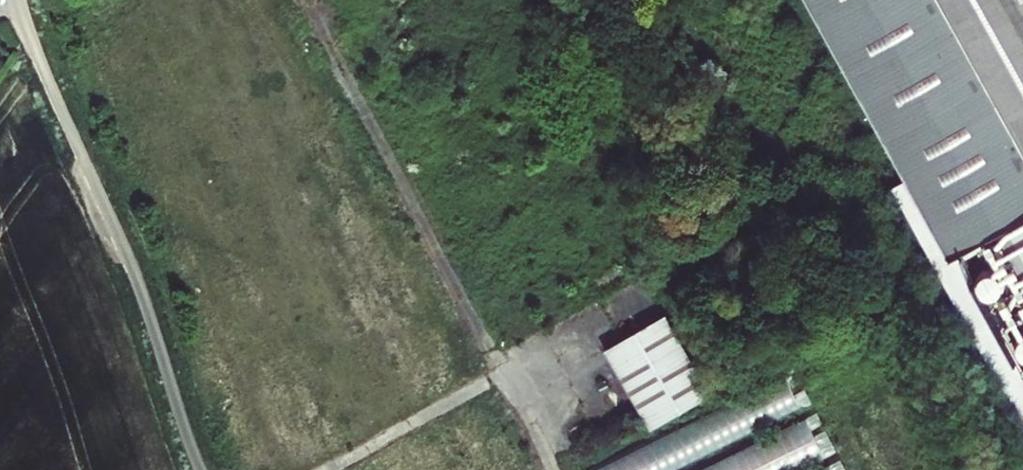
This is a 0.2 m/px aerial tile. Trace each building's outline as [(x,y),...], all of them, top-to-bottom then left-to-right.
[(903,183),(946,261),(994,235),(1022,287),(1022,0),(803,0),(903,183)] [(1022,428),(1022,387),(946,261),(903,183),(891,188),(1022,428)] [(663,314),(603,349),(649,430),(710,394),(663,314)] [(591,467),(593,469),(667,469),(806,410),(793,379),(591,467)] [(604,383),(596,387),(603,399),(611,394),(604,383)] [(700,469),(806,469),(843,454),(831,428),(818,434),(813,422),(700,469)]
